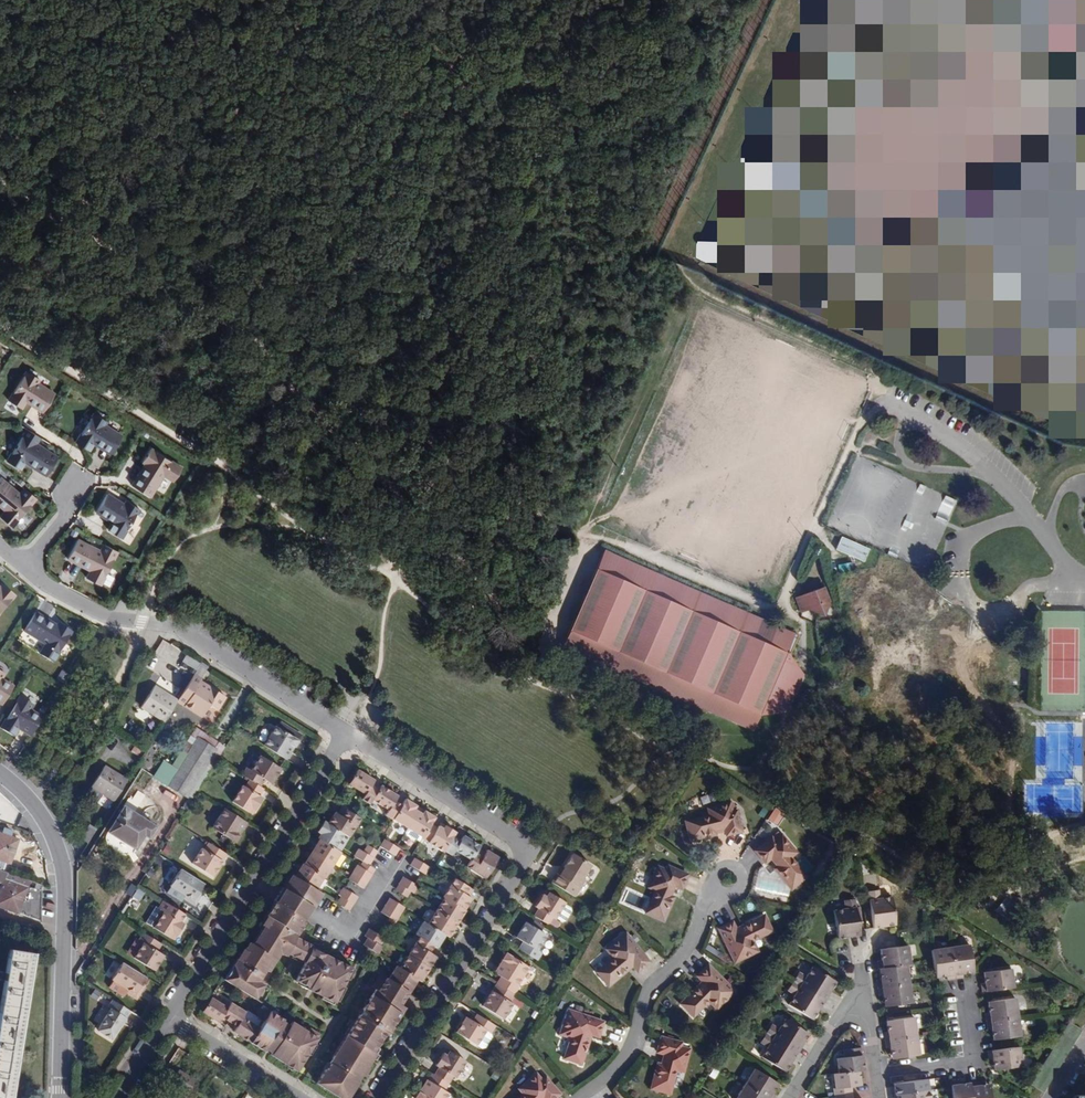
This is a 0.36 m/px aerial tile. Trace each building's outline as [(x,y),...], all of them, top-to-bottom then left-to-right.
[(1055,62),(1084,42),(1084,0),(1012,0),(1055,62)] [(1067,140),(960,214),(1057,355),(1084,336),(1084,166),(1067,140)] [(39,379),(27,371),(8,400),(21,408),(25,401),(27,399),(45,409),(54,394),(37,383),(39,379)] [(27,399),(25,401),(43,412),(45,409),(27,399)] [(107,421),(94,413),(76,442),(89,450),(93,443),(95,441),(112,451),(122,436),(105,425),(107,421)] [(57,458),(35,444),(40,437),(27,429),(7,461),(19,469),(24,462),(26,459),(48,473),(57,458)] [(95,441),(93,443),(110,454),(112,451),(95,441)] [(134,487),(148,496),(162,474),(173,481),(182,468),(150,448),(142,461),(146,464),(148,465),(134,487)] [(26,459),(24,462),(46,476),(48,473),(26,459)] [(148,465),(146,464),(132,486),(134,487),(148,465)] [(36,498),(25,489),(20,495),(0,478),(0,502),(8,509),(6,511),(1,518),(12,527),(36,498)] [(127,501),(124,505),(107,494),(97,510),(115,520),(113,523),(108,530),(121,538),(140,509),(127,501)] [(936,520),(947,523),(953,499),(943,496),(936,520)] [(6,511),(8,509),(0,502),(0,506),(6,511)] [(97,510),(95,512),(113,523),(115,520),(97,510)] [(834,550),(863,562),(868,549),(840,536),(834,550)] [(100,585),(117,551),(104,544),(100,552),(77,540),(69,556),(92,568),(90,571),(87,578),(100,585)] [(788,655),(797,635),(601,551),(558,649),(749,733),(756,716),(784,712),(801,673),(788,655)] [(69,556),(67,558),(90,571),(92,568),(69,556)] [(838,572),(854,569),(853,562),(837,565),(838,572)] [(16,595),(4,585),(1,589),(0,590),(0,614),(16,595)] [(828,601),(823,587),(797,598),(802,612),(809,608),(811,611),(816,613),(824,610),(828,601)] [(35,612),(33,614),(56,629),(57,627),(35,612)] [(33,614),(24,629),(47,643),(40,654),(53,662),(72,631),(59,623),(57,627),(56,629),(33,614)] [(164,654),(155,668),(163,673),(172,659),(164,654)] [(4,702),(14,686),(1,679),(5,673),(0,670),(0,699),(4,702)] [(177,700),(176,702),(193,712),(196,708),(204,713),(210,704),(220,710),(227,698),(201,682),(202,681),(193,675),(177,700)] [(142,707),(164,721),(176,702),(177,700),(154,686),(142,707)] [(20,696),(1,728),(14,736),(18,728),(20,725),(32,733),(42,718),(30,710),(33,704),(20,696)] [(196,708),(193,712),(201,717),(204,713),(196,708)] [(20,725),(18,728),(31,736),(32,733),(20,725)] [(276,726),(264,746),(285,759),(293,747),(295,748),(299,741),(276,726)] [(188,752),(207,764),(215,751),(216,750),(197,738),(188,752)] [(215,751),(207,764),(212,768),(218,760),(221,754),(215,751)] [(177,770),(168,785),(187,797),(188,796),(207,764),(188,752),(177,770)] [(249,780),(261,787),(265,780),(269,783),(271,779),(274,781),(281,769),(260,756),(251,770),(246,767),(242,775),(249,780)] [(165,761),(159,771),(165,775),(172,766),(165,761)] [(207,764),(188,796),(193,799),(197,792),(212,768),(207,764)] [(102,794),(114,801),(127,780),(105,766),(91,787),(102,794)] [(159,771),(156,778),(168,785),(177,770),(172,766),(165,775),(159,771)] [(371,801),(378,790),(371,785),(373,781),(356,770),(347,784),(364,795),(361,800),(368,805),(371,801)] [(258,795),(262,788),(261,787),(249,780),(244,787),(241,785),(231,802),(247,812),(250,808),(254,810),(262,798),(258,795)] [(397,795),(381,785),(378,790),(371,801),(386,810),(383,814),(392,819),(401,805),(394,801),(397,795)] [(98,801),(102,794),(91,787),(87,794),(98,801)] [(404,800),(401,805),(392,819),(407,828),(417,813),(413,810),(415,807),(404,800)] [(724,835),(741,831),(736,809),(730,810),(728,802),(705,807),(707,815),(684,820),(688,840),(714,834),(713,830),(722,828),(724,835)] [(347,807),(343,804),(338,812),(342,815),(346,809),(347,807)] [(123,807),(107,832),(135,849),(144,835),(149,838),(155,827),(123,807)] [(238,835),(245,823),(224,809),(212,828),(235,842),(239,836),(238,835)] [(335,810),(327,823),(342,833),(348,836),(360,818),(346,809),(342,815),(338,812),(335,810)] [(417,813),(407,828),(422,837),(430,823),(433,818),(423,812),(421,815),(417,813)] [(318,838),(333,847),(342,833),(327,823),(323,821),(318,829),(320,831),(317,837),(318,838)] [(439,851),(453,829),(444,823),(442,827),(438,825),(436,827),(430,823),(422,837),(420,839),(439,851)] [(81,839),(87,844),(96,829),(90,825),(81,839)] [(1,834),(10,837),(12,831),(4,827),(1,834)] [(456,831),(453,829),(439,851),(442,853),(443,851),(453,834),(456,831)] [(6,872),(18,840),(10,837),(1,834),(0,833),(0,870),(6,872)] [(459,838),(453,834),(443,851),(450,856),(453,851),(468,862),(474,854),(476,850),(478,846),(470,840),(465,837),(461,835),(459,838)] [(790,888),(806,876),(790,856),(795,852),(781,834),(773,840),(770,836),(754,850),(764,863),(770,858),(775,864),(772,867),(790,888)] [(311,850),(331,863),(338,851),(333,847),(318,838),(315,843),(314,846),(311,850)] [(384,839),(381,845),(394,853),(397,847),(384,839)] [(222,862),(227,854),(208,843),(204,849),(202,847),(192,863),(213,876),(220,865),(217,863),(219,860),(222,862)] [(368,846),(364,852),(373,858),(377,851),(368,846)] [(359,849),(354,857),(363,862),(368,865),(373,858),(364,852),(359,849)] [(303,863),(321,875),(323,876),(331,863),(311,850),(308,855),(306,858),(303,863)] [(474,854),(468,862),(465,868),(484,879),(492,865),(495,860),(497,858),(485,850),(482,854),(480,857),(474,854)] [(559,878),(555,885),(574,897),(583,883),(580,881),(589,867),(571,856),(558,877),(559,878)] [(424,875),(429,867),(413,857),(409,864),(421,872),(424,875)] [(292,875),(313,888),(321,875),(303,863),(301,862),(292,875)] [(360,866),(372,874),(375,869),(368,865),(363,862),(360,866)] [(352,872),(368,881),(372,874),(360,866),(357,864),(352,872)] [(680,889),(687,874),(667,865),(665,870),(656,866),(647,887),(654,890),(644,912),(663,920),(673,897),(670,895),(674,886),(680,889)] [(203,884),(180,869),(169,885),(180,893),(186,896),(184,900),(194,906),(201,895),(196,893),(199,890),(203,884)] [(42,885),(6,872),(0,870),(0,907),(41,921),(42,885)] [(352,872),(349,875),(347,879),(363,889),(368,881),(352,872)] [(246,994),(253,998),(261,984),(258,983),(261,978),(263,980),(268,972),(265,970),(276,952),(282,955),(283,952),(303,961),(293,980),(306,986),(333,1000),(336,1002),(343,987),(340,986),(344,978),(347,980),(352,969),(309,947),(310,945),(294,937),(305,921),(303,920),(308,913),(311,907),(313,908),(322,894),(313,888),(292,875),(291,874),(282,889),(277,896),(274,902),(266,913),(268,914),(267,916),(268,917),(263,925),(252,943),(249,942),(244,949),(239,958),(237,957),(224,979),(246,994)] [(412,892),(417,886),(414,884),(402,876),(397,883),(409,890),(412,892)] [(453,879),(442,898),(443,898),(463,911),(470,899),(468,898),(464,896),(468,888),(453,879)] [(406,897),(409,890),(397,883),(394,889),(406,897)] [(339,893),(342,895),(354,903),(358,896),(343,886),(342,888),(339,893)] [(277,896),(282,889),(280,888),(275,895),(271,900),(274,902),(277,896)] [(468,898),(473,891),(468,888),(464,896),(468,898)] [(139,901),(143,893),(135,889),(131,898),(139,901)] [(884,925),(894,924),(890,896),(880,897),(879,890),(867,891),(868,896),(869,908),(872,927),(879,926),(878,922),(883,921),(884,925)] [(537,908),(532,915),(548,925),(552,918),(553,919),(564,901),(548,891),(546,894),(542,892),(533,906),(537,908)] [(623,901),(634,904),(637,894),(626,891),(623,901)] [(337,903),(349,910),(354,903),(342,895),(337,903)] [(384,904),(399,914),(404,906),(389,896),(384,904)] [(458,921),(464,912),(463,911),(443,898),(435,911),(453,922),(455,919),(458,921)] [(859,934),(858,929),(856,920),(855,907),(854,899),(843,901),(844,909),(833,910),(836,937),(845,936),(845,932),(851,931),(851,935),(859,934)] [(1016,925),(1024,915),(1005,900),(997,910),(1016,925)] [(396,919),(399,914),(384,904),(381,909),(390,915),(396,919)] [(183,914),(170,905),(165,913),(163,911),(153,927),(169,938),(172,934),(176,936),(183,924),(179,921),(183,914)] [(453,922),(435,911),(427,924),(445,936),(448,938),(454,928),(451,926),(453,922)] [(390,915),(387,920),(393,924),(396,919),(390,915)] [(733,962),(756,951),(751,940),(771,931),(763,915),(734,928),(731,922),(717,929),(733,962)] [(427,924),(423,922),(415,935),(418,937),(433,947),(437,949),(445,936),(427,924)] [(516,948),(536,960),(540,953),(536,950),(545,935),(524,922),(516,934),(520,936),(518,939),(521,941),(516,948)] [(116,925),(110,936),(128,947),(134,937),(116,925)] [(364,936),(366,937),(378,944),(381,939),(383,936),(378,933),(370,927),(364,936)] [(649,961),(625,932),(605,949),(612,958),(596,971),(607,985),(631,966),(636,972),(649,961)] [(161,944),(143,933),(138,940),(142,943),(133,958),(153,970),(161,959),(157,957),(160,954),(156,951),(161,944)] [(362,943),(375,952),(380,945),(378,944),(366,937),(362,943)] [(418,937),(407,955),(429,969),(436,958),(429,953),(433,947),(418,937)] [(128,955),(133,958),(142,943),(138,940),(128,955)] [(905,964),(910,964),(907,945),(900,946),(897,946),(887,948),(888,952),(880,953),(880,960),(877,960),(878,968),(886,967),(905,964)] [(969,945),(951,947),(955,978),(962,977),(962,974),(969,973),(968,965),(972,965),(969,945)] [(955,978),(951,947),(931,950),(934,970),(938,969),(939,977),(946,976),(947,979),(955,978)] [(0,1007),(0,1097),(10,1097),(33,953),(9,949),(0,1007)] [(499,977),(495,983),(509,992),(513,985),(516,987),(529,967),(505,952),(500,960),(502,961),(495,974),(499,977)] [(429,969),(407,955),(399,968),(417,980),(419,977),(423,979),(429,969)] [(145,977),(122,962),(111,979),(112,979),(108,986),(123,995),(127,989),(129,990),(126,993),(135,999),(142,989),(138,987),(141,983),(145,977)] [(733,991),(707,964),(696,975),(702,981),(679,1003),(691,1016),(707,1000),(715,1008),(733,991)] [(908,984),(905,964),(886,967),(887,972),(879,973),(880,980),(876,981),(877,988),(908,984)] [(417,980),(399,968),(395,966),(387,979),(407,992),(409,993),(417,980)] [(830,989),(835,981),(821,972),(812,967),(811,966),(805,976),(798,972),(792,982),(823,1001),(827,994),(823,992),(827,987),(830,989)] [(981,991),(1012,987),(1010,968),(992,970),(992,975),(984,977),(985,983),(980,983),(981,991)] [(381,975),(372,989),(375,991),(363,1010),(365,1012),(360,1019),(358,1017),(355,1022),(352,1020),(348,1026),(350,1028),(329,1062),(328,1061),(324,1069),(316,1083),(338,1097),(347,1097),(375,1054),(373,1053),(376,1048),(385,1034),(387,1035),(391,1029),(390,1028),(395,1019),(398,1014),(400,1015),(404,1010),(399,1006),(407,992),(387,979),(381,975)] [(823,1001),(792,982),(787,991),(793,995),(787,1004),(811,1019),(816,1012),(812,1010),(816,1004),(819,1007),(823,1001)] [(511,1003),(516,996),(509,992),(495,983),(491,990),(495,993),(493,996),(489,993),(481,1005),(503,1020),(513,1004),(511,1003)] [(908,984),(877,988),(878,997),(882,996),(883,1001),(891,1001),(891,1005),(911,1002),(908,984)] [(333,1000),(306,986),(305,989),(319,996),(318,998),(331,1004),(333,1000)] [(221,1017),(229,1022),(238,1007),(230,1003),(227,1008),(210,996),(201,1011),(218,1022),(221,1017)] [(985,1022),(1017,1017),(1014,997),(996,1000),(996,1005),(988,1006),(989,1013),(984,1014),(985,1022)] [(129,1011),(112,999),(107,1007),(110,1009),(98,1027),(100,1029),(98,1032),(110,1040),(119,1026),(124,1018),(129,1011)] [(232,1031),(250,1042),(259,1028),(242,1017),(245,1012),(238,1007),(229,1022),(236,1026),(232,1031)] [(602,1021),(567,1010),(559,1034),(569,1038),(563,1058),(580,1064),(590,1034),(597,1036),(602,1021)] [(250,1042),(296,1071),(307,1054),(314,1044),(319,1035),(307,1027),(304,1030),(290,1021),(288,1026),(282,1022),(283,1020),(269,1012),(259,1028),(250,1042)] [(490,1034),(495,1026),(476,1015),(472,1021),(469,1019),(467,1023),(463,1021),(456,1032),(477,1046),(486,1032),(490,1034)] [(885,1041),(916,1036),(913,1016),(894,1019),(894,1024),(886,1025),(887,1032),(884,1033),(885,1041)] [(1019,1035),(1017,1017),(985,1022),(986,1030),(991,1030),(992,1034),(1000,1033),(1001,1038),(1019,1035)] [(787,1020),(799,1028),(800,1025),(788,1018),(787,1020)] [(399,1021),(395,1019),(390,1028),(391,1029),(393,1031),(399,1021)] [(808,1034),(804,1031),(799,1028),(787,1020),(784,1019),(778,1028),(771,1024),(765,1033),(796,1053),(800,1047),(797,1044),(800,1038),(804,1041),(808,1034)] [(796,1053),(765,1033),(760,1043),(766,1047),(760,1056),(784,1072),(788,1066),(785,1063),(788,1058),(792,1060),(796,1053)] [(919,1054),(916,1036),(885,1041),(886,1049),(889,1049),(890,1054),(898,1053),(899,1057),(919,1054)] [(680,1042),(659,1037),(656,1052),(662,1054),(660,1063),(656,1062),(649,1088),(669,1093),(675,1069),(683,1071),(688,1049),(679,1047),(680,1042)] [(307,1054),(309,1056),(316,1045),(314,1044),(307,1054)] [(1020,1066),(1018,1046),(994,1050),(986,1051),(987,1059),(992,1059),(993,1065),(1001,1064),(1001,1069),(1020,1066)] [(862,1070),(860,1047),(843,1049),(844,1058),(836,1059),(837,1073),(857,1070),(862,1070)] [(445,1082),(449,1084),(453,1077),(455,1077),(466,1059),(450,1049),(447,1053),(443,1051),(434,1065),(438,1068),(434,1075),(445,1082)] [(774,1088),(768,1084),(770,1080),(753,1069),(743,1085),(764,1097),(774,1097),(776,1095),(772,1092),(774,1088)] [(832,1089),(833,1096),(850,1094),(849,1087),(859,1085),(857,1070),(837,1073),(833,1073),(834,1088),(832,1089)] [(177,1074),(169,1086),(186,1097),(194,1085),(177,1074)] [(441,1089),(445,1082),(434,1075),(432,1074),(427,1081),(441,1089)] [(559,1094),(545,1077),(541,1081),(535,1074),(517,1089),(523,1095),(519,1097),(554,1097),(559,1094)] [(894,1094),(928,1089),(927,1078),(901,1082),(901,1087),(894,1088),(894,1094)] [(774,1088),(777,1084),(770,1080),(768,1084),(774,1088)] [(964,1083),(957,1084),(957,1080),(949,1081),(952,1097),(971,1097),(970,1090),(965,1091),(964,1083)] [(441,1089),(427,1081),(419,1093),(417,1092),(413,1097),(447,1097),(449,1095),(441,1089)] [(984,1084),(977,1085),(977,1081),(969,1082),(970,1090),(971,1097),(991,1097),(990,1091),(985,1092),(984,1084)] [(743,1085),(735,1097),(764,1097),(743,1085)] [(928,1089),(894,1094),(895,1097),(929,1097),(928,1089)]
